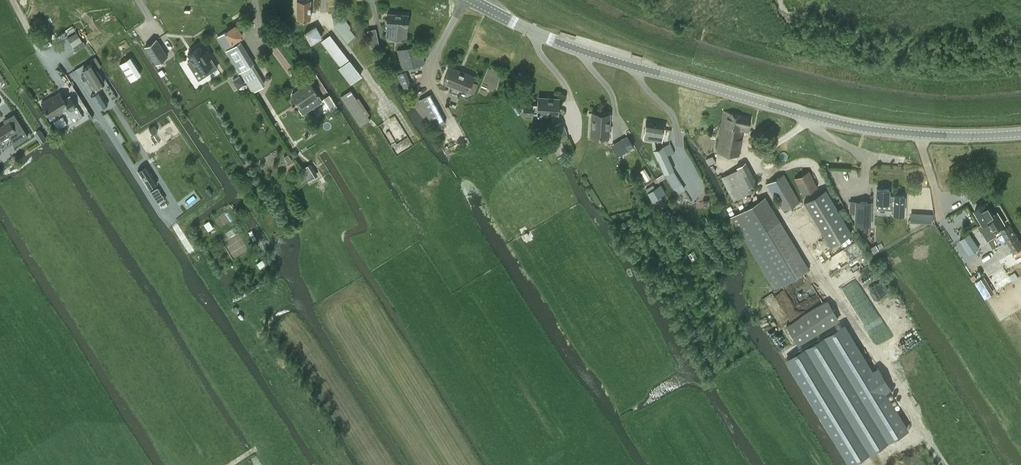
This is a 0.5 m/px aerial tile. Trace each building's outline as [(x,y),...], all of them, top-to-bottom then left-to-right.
[(310,17),(310,0),(297,0),(297,17),(300,17),(300,22),(306,22),(306,17),(310,17)] [(406,36),(409,14),(388,12),(387,23),(386,35),(406,36)] [(341,16),(332,16),(334,24),(347,41),(355,35),(349,27),(350,25),(344,17),(341,19),(341,16)] [(249,21),(219,37),(226,48),(247,35),(249,38),(256,33),(249,21)] [(82,40),(76,31),(67,36),(73,46),(82,40)] [(330,33),(321,40),(339,64),(338,66),(350,82),(362,74),(349,57),(330,33)] [(156,38),(145,45),(156,62),(167,55),(156,38)] [(240,40),(226,49),(239,71),(253,63),(254,62),(240,40)] [(403,68),(424,62),(419,44),(398,49),(403,68)] [(203,51),(200,45),(188,53),(191,59),(187,61),(192,68),(196,66),(200,72),(205,69),(207,73),(217,67),(210,57),(212,56),(207,49),(203,51)] [(130,55),(119,62),(131,80),(141,73),(130,55)] [(93,87),(104,81),(96,69),(101,65),(95,56),(90,59),(92,62),(83,68),(85,73),(81,76),(84,80),(88,79),(93,87)] [(378,62),(373,65),(378,74),(383,71),(378,62)] [(468,90),(474,76),(449,66),(444,80),(468,90)] [(412,86),(406,70),(397,73),(403,90),(412,86)] [(303,86),(292,93),(301,106),(299,108),(303,114),(323,101),(319,95),(309,80),(302,84),(303,86)] [(351,89),(341,95),(347,104),(356,98),(356,97),(351,89)] [(99,90),(91,95),(99,109),(104,106),(107,104),(99,90)] [(73,120),(83,115),(73,98),(67,102),(60,91),(42,101),(51,116),(65,107),(73,120)] [(445,122),(429,93),(419,99),(434,127),(445,122)] [(337,105),(331,95),(326,98),(333,108),(337,105)] [(540,97),(540,103),(533,102),(533,104),(524,104),(524,112),(533,113),(533,111),(537,111),(537,112),(539,112),(539,111),(557,112),(558,98),(540,97)] [(716,149),(717,149),(739,154),(742,129),(748,129),(750,118),(741,114),(723,109),(716,149)] [(611,110),(593,110),(593,135),(611,135),(611,110)] [(28,135),(14,113),(3,120),(5,123),(0,126),(0,138),(11,131),(17,142),(28,135)] [(367,114),(357,121),(360,125),(370,118),(368,114),(367,114)] [(557,135),(566,132),(562,121),(554,124),(557,135)] [(644,138),(651,139),(652,149),(653,150),(654,149),(656,148),(656,146),(655,139),(662,140),(664,124),(646,121),(644,138)] [(158,130),(154,125),(148,129),(151,134),(158,130)] [(46,138),(40,129),(34,133),(40,142),(46,138)] [(623,149),(631,144),(624,134),(616,139),(623,149)] [(664,172),(673,168),(674,168),(663,145),(654,149),(664,172)] [(290,152),(293,157),(298,154),(295,149),(290,152)] [(716,160),(712,154),(705,158),(708,164),(716,160)] [(748,186),(756,182),(746,161),(737,165),(738,167),(722,175),(733,199),(750,191),(748,186)] [(300,169),(308,181),(314,177),(315,176),(308,164),(300,169)] [(146,165),(138,170),(148,187),(157,182),(146,165)] [(673,168),(664,172),(674,187),(682,182),(673,168)] [(817,186),(809,170),(794,178),(802,194),(817,186)] [(784,209),(799,201),(783,173),(769,181),(784,209)] [(664,194),(659,185),(647,192),(652,200),(664,194)] [(158,186),(151,191),(158,203),(165,198),(158,186)] [(878,188),(877,201),(889,202),(895,202),(894,212),(904,213),(905,195),(890,194),(890,188),(878,188)] [(826,190),(802,205),(833,254),(857,239),(826,190)] [(766,195),(731,216),(774,288),(809,267),(766,196),(766,195)] [(870,225),(871,201),(851,200),(851,213),(858,213),(857,224),(870,225)] [(988,201),(976,208),(984,222),(989,219),(995,229),(1006,223),(999,211),(995,213),(988,201)] [(910,212),(910,221),(932,222),(933,213),(910,212)] [(1001,229),(1015,251),(1020,247),(1020,240),(1011,223),(1001,229)] [(970,232),(959,238),(969,254),(975,250),(970,241),(974,238),(970,232)] [(264,258),(257,262),(259,267),(267,263),(264,258)] [(798,344),(839,319),(827,300),(786,325),(798,344)] [(848,333),(796,363),(851,460),(904,430),(848,333)]
